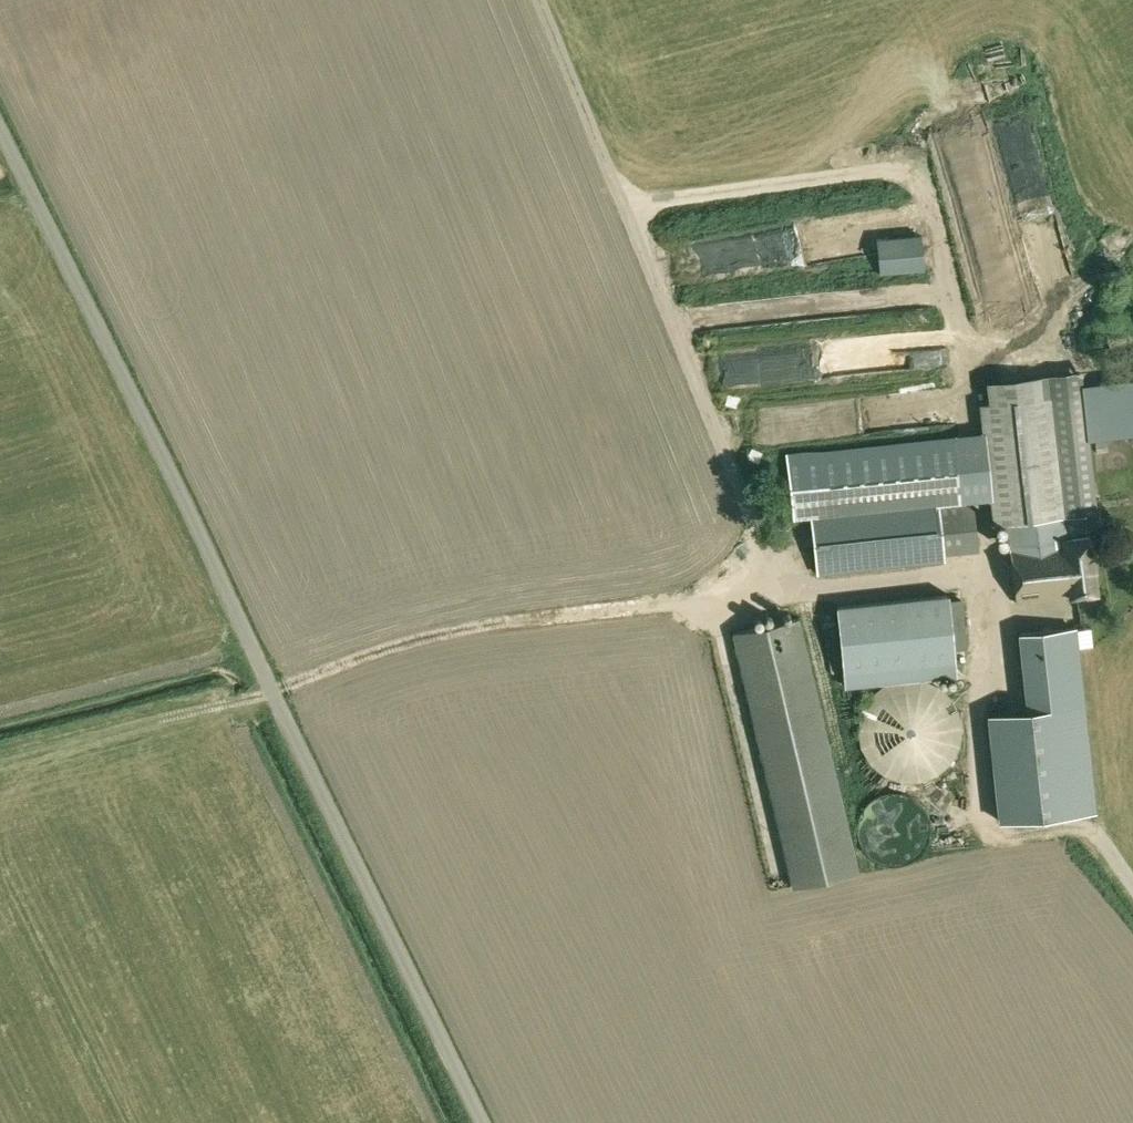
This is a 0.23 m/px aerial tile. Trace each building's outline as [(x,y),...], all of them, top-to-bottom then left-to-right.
[(927,242),(886,249),(890,272),(931,264),(927,242)] [(1006,524),(1015,603),(1098,594),(1091,535),(1065,538),(1065,534),(1088,531),(1086,514),(1097,512),(1081,371),(990,381),(991,391),(978,392),(993,525),(1006,524)] [(786,453),(793,518),(812,516),(818,574),(944,561),(943,555),(979,551),(976,510),(962,498),(955,435),(786,453)] [(948,589),(836,601),(844,680),(956,669),(954,645),(965,644),(960,594),(949,596),(948,589)] [(734,634),(794,888),(860,873),(800,619),(734,634)] [(1000,822),(1095,811),(1075,628),(1020,634),(1028,710),(989,715),(1000,822)] [(858,730),(863,748),(871,763),(885,775),(901,781),(920,781),(937,774),(951,763),(961,746),(962,728),(958,709),(952,699),(939,687),(922,680),(904,679),(886,684),(871,695),(862,711),(858,730)] [(857,822),(856,829),(857,836),(859,843),(863,850),(869,856),(876,861),(884,865),(893,866),(901,865),(908,863),(914,860),(919,855),(924,849),(928,842),(930,833),(930,824),(928,816),(924,808),(919,802),(914,798),(908,795),(901,792),(893,792),(884,793),(876,796),(869,801),(863,807),(859,814),(857,822)] [(954,844),(970,837),(965,824),(948,831),(954,844)]
